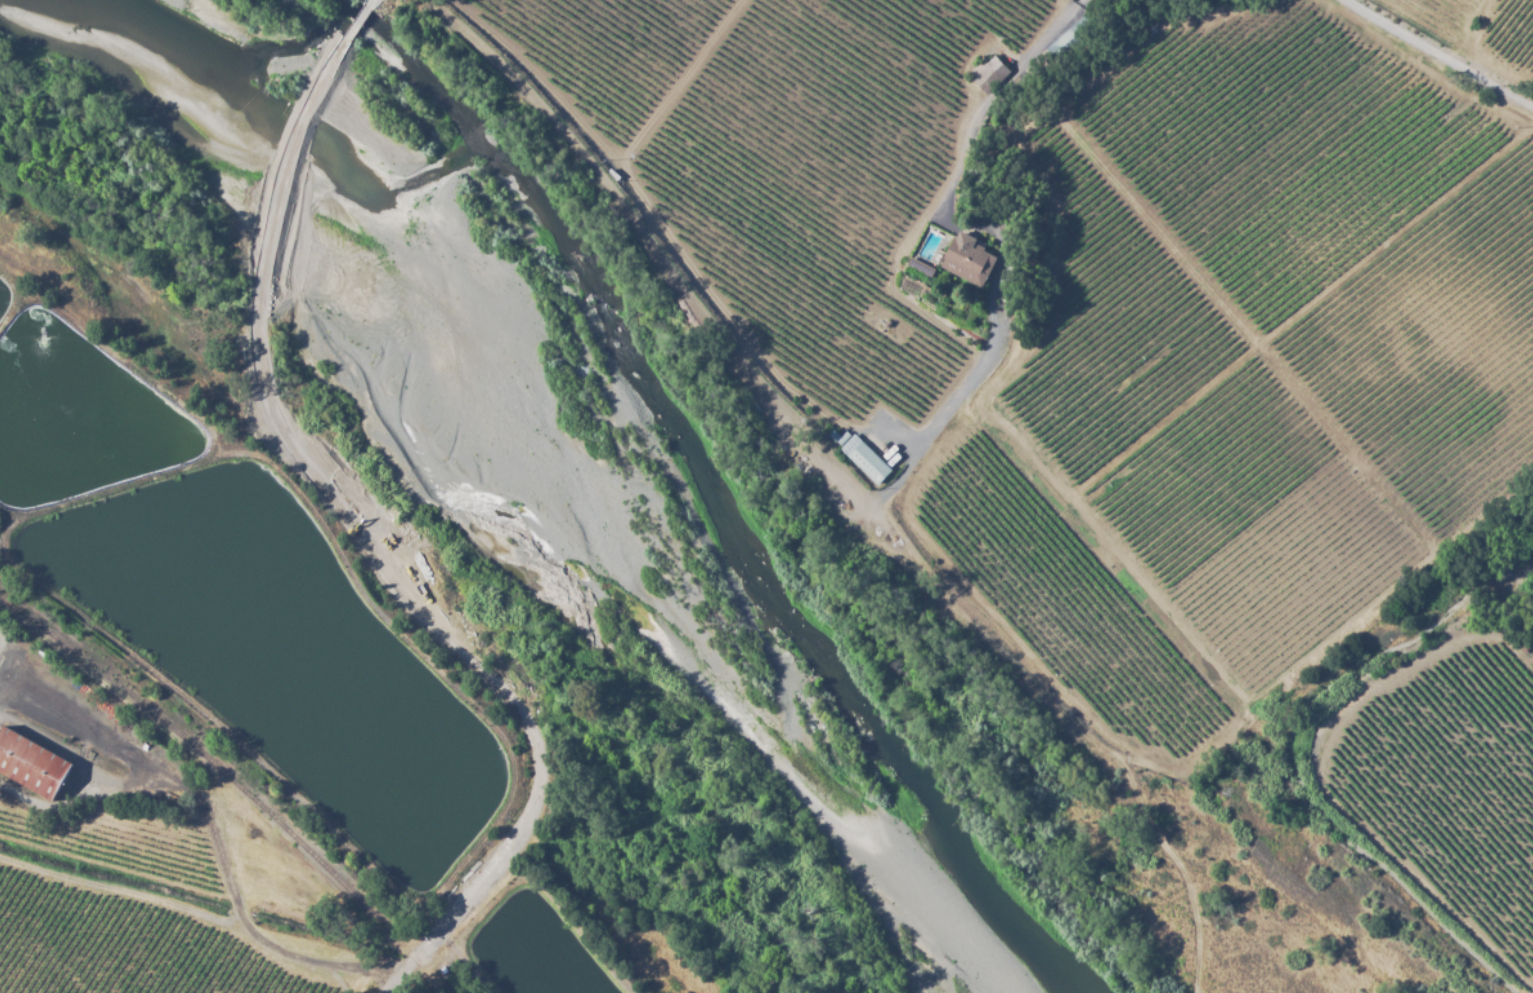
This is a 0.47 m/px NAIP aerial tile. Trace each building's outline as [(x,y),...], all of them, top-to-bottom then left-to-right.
[(1045,49),(1097,0),(1113,0),(1117,4),(1057,61),(1045,49)] [(989,97),(967,75),(982,59),(986,63),(994,54),(1012,73),(989,97)] [(620,178),(611,169),(615,165),(624,174),(620,178)] [(982,288),(940,266),(954,237),(975,248),(977,243),(986,248),(984,252),(991,255),(989,258),(995,261),(982,288)] [(931,277),(906,265),(911,257),(935,269),(931,277)] [(877,485),(839,448),(854,433),(892,470),(877,485)] [(9,726),(0,743),(0,771),(58,802),(79,764),(9,726)]
